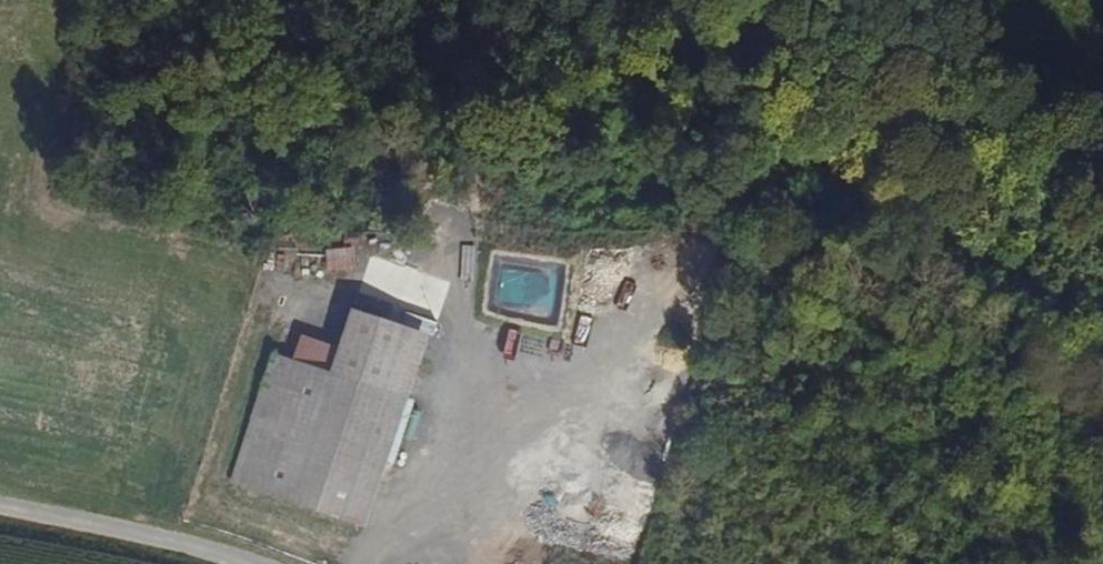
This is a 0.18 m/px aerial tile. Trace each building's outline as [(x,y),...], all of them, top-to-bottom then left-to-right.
[(400,265),(399,246),(326,248),(327,267),(400,265)] [(383,466),(406,402),(391,397),(402,366),(388,361),(400,329),(346,310),(333,349),(294,335),(285,360),(267,354),(222,482),(350,527),(372,463),(383,466)]
